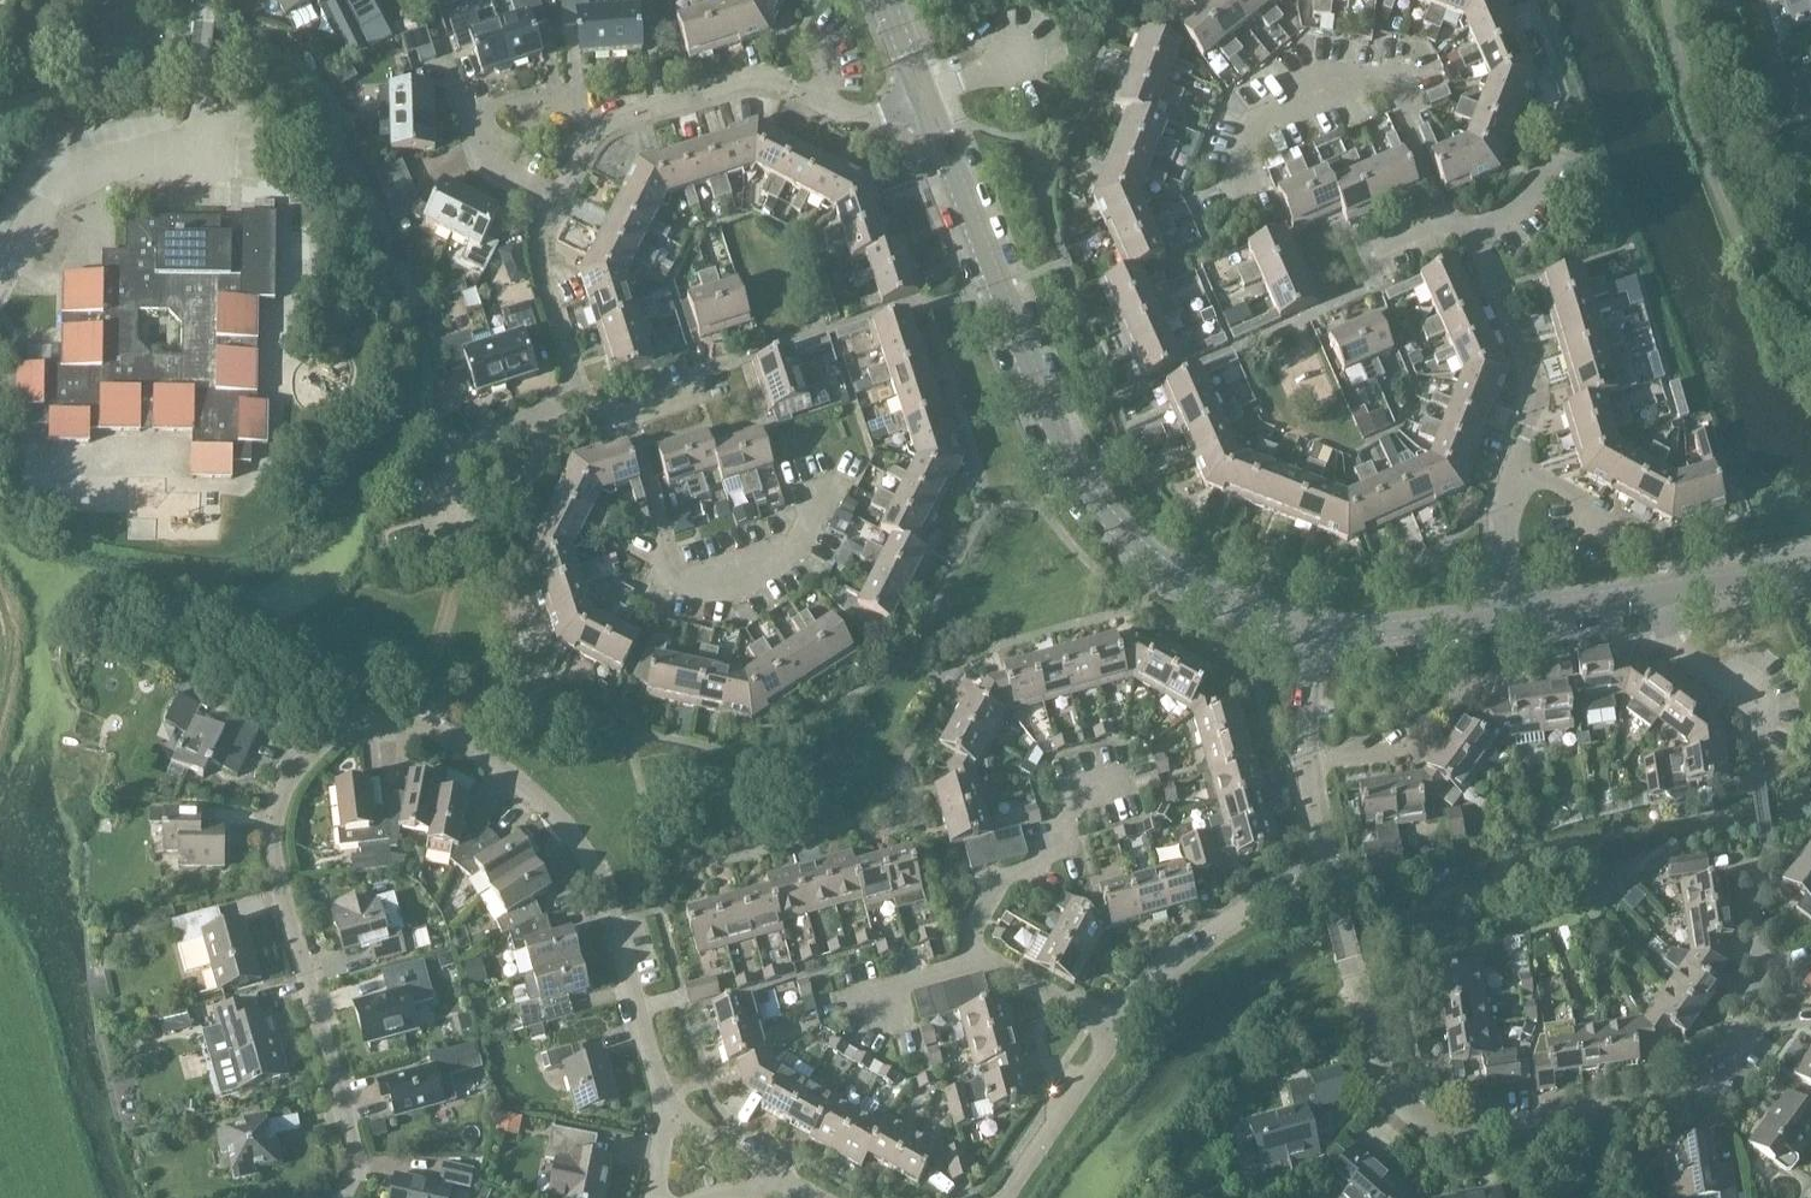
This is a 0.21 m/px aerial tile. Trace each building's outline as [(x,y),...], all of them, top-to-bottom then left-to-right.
[(222,16),(228,17),(238,20),(242,0),(226,0),(225,5),(222,16)] [(286,17),(316,1),(319,7),(337,40),(342,38),(353,59),(369,51),(341,0),(277,0),(286,17)] [(360,30),(384,17),(374,0),(344,0),(360,30)] [(511,66),(541,56),(532,27),(546,23),(538,0),(516,0),(510,2),(516,19),(498,25),(511,66)] [(607,11),(588,13),(587,0),(560,0),(562,27),(577,26),(579,57),(610,55),(607,11)] [(607,11),(610,55),(641,52),(639,22),(653,21),(652,0),(625,0),(625,10),(607,11)] [(714,51),(698,0),(688,0),(693,15),(676,20),(689,60),(714,51)] [(737,44),(724,5),(710,9),(707,0),(698,0),(714,51),(737,44)] [(779,11),(785,0),(738,0),(724,5),(737,44),(768,34),(779,11)] [(1243,25),(1223,0),(1208,0),(1196,9),(1235,57),(1242,51),(1230,36),(1243,25)] [(1256,0),(1223,0),(1243,25),(1256,15),(1268,30),(1276,24),(1256,0)] [(1274,0),(1256,0),(1276,24),(1283,18),(1270,3),(1274,0)] [(1321,16),(1322,0),(1313,0),(1312,15),(1321,16)] [(1321,16),(1330,17),(1332,0),(1322,0),(1321,16)] [(1365,1),(1363,21),(1373,22),(1375,0),(1358,0),(1365,1)] [(1381,9),(1391,12),(1395,0),(1385,0),(1381,9)] [(1441,0),(1414,0),(1429,6),(1422,24),(1431,28),(1441,0)] [(1431,28),(1439,31),(1446,13),(1463,19),(1469,32),(1506,16),(1499,0),(1441,0),(1431,28)] [(1795,24),(1796,28),(1810,23),(1810,0),(1787,0),(1795,24)] [(1228,63),(1235,57),(1196,9),(1176,26),(1202,58),(1215,47),(1228,63)] [(482,76),(511,66),(498,25),(480,30),(474,13),(449,22),(458,51),(472,47),(482,76)] [(1457,54),(1460,62),(1516,38),(1506,16),(1469,32),(1475,46),(1457,54)] [(1363,21),(1362,31),(1372,32),(1373,22),(1363,21)] [(1354,51),(1357,25),(1338,23),(1334,48),(1354,51)] [(1434,44),(1439,31),(1431,28),(1425,41),(1434,44)] [(421,64),(436,59),(426,29),(401,37),(407,55),(417,52),(421,64)] [(1132,55),(1171,70),(1189,77),(1193,68),(1174,61),(1181,45),(1142,30),(1132,55)] [(1371,41),(1372,32),(1362,31),(1361,40),(1371,41)] [(1527,62),(1516,38),(1460,62),(1464,71),(1482,63),(1489,79),(1527,62)] [(1132,55),(1123,79),(1180,101),(1183,93),(1165,85),(1171,70),(1132,55)] [(1534,78),(1531,70),(1527,62),(1489,79),(1484,93),(1522,107),(1534,78)] [(1802,79),(1810,103),(1810,76),(1802,79)] [(1177,110),(1180,101),(1123,79),(1113,104),(1127,109),(1152,119),(1153,118),(1158,102),(1177,110)] [(1802,79),(1777,88),(1788,119),(1810,111),(1810,103),(1802,79)] [(379,121),(390,120),(433,118),(432,87),(389,88),(389,89),(379,89),(379,121)] [(1435,92),(1440,102),(1450,98),(1445,87),(1435,92)] [(1430,107),(1440,102),(1435,92),(1425,96),(1430,107)] [(1514,129),(1522,107),(1484,93),(1478,106),(1460,99),(1457,108),(1514,129)] [(1472,123),(1465,140),(1452,146),(1469,184),(1498,171),(1504,155),(1514,129),(1457,108),(1454,116),(1472,123)] [(1127,109),(1118,132),(1175,155),(1178,146),(1160,139),(1166,123),(1153,118),(1152,119),(1127,109)] [(434,150),(433,118),(390,120),(391,151),(434,150)] [(760,193),(768,197),(796,143),(772,131),(757,123),(727,133),(739,172),(753,168),(769,176),(760,193)] [(1418,129),(1421,138),(1430,134),(1426,125),(1418,129)] [(1118,132),(1109,156),(1147,171),(1153,156),(1172,163),(1175,155),(1118,132)] [(727,133),(704,140),(722,198),(731,196),(725,177),(739,172),(727,133)] [(1393,156),(1377,163),(1394,201),(1419,190),(1394,134),(1385,138),(1393,156)] [(1446,194),(1469,184),(1452,146),(1438,152),(1430,134),(1421,138),(1446,194)] [(714,201),(722,198),(704,140),(679,148),(692,187),(708,182),(714,201)] [(785,184),(800,191),(819,154),(796,143),(768,197),(777,202),(785,184)] [(698,206),(692,187),(679,148),(653,156),(666,196),(683,190),(689,209),(698,206)] [(1354,152),(1346,156),(1370,212),(1394,201),(1377,163),(1362,170),(1354,152)] [(809,196),(822,203),(841,166),(819,154),(800,191),(791,209),(800,213),(809,196)] [(659,209),(666,196),(653,156),(645,159),(637,162),(622,190),(659,209)] [(1166,178),(1147,171),(1109,156),(1099,182),(1137,197),(1144,180),(1162,187),(1166,178)] [(1346,222),(1370,212),(1346,156),(1337,159),(1345,177),(1331,184),(1329,185),(1340,209),(1346,222)] [(374,172),(385,196),(411,184),(400,160),(374,172)] [(1301,160),(1292,163),(1316,220),(1340,209),(1329,185),(1331,184),(1325,171),(1309,178),(1301,160)] [(1293,230),(1316,220),(1292,163),(1284,167),(1292,185),(1276,192),(1293,230)] [(822,203),(835,210),(875,197),(872,189),(869,181),(841,166),(822,203)] [(1099,182),(1095,190),(1092,198),(1105,227),(1144,210),(1137,197),(1099,182)] [(409,214),(451,236),(471,197),(443,183),(429,209),(420,205),(411,184),(385,196),(396,220),(409,214)] [(653,222),(659,209),(622,190),(611,212),(648,231),(666,240),(670,231),(653,222)] [(471,197),(451,236),(468,244),(460,260),(484,272),(498,244),(485,238),(499,211),(471,197)] [(883,222),(875,197),(835,210),(840,226),(822,232),(824,241),(883,222)] [(1149,224),(1144,210),(1105,227),(1115,249),(1171,224),(1168,216),(1149,224)] [(641,246),(648,231),(611,212),(600,235),(654,263),(658,255),(641,246)] [(258,300),(274,301),(276,214),(238,213),(238,237),(231,237),(220,237),(220,219),(125,218),(125,253),(101,252),(101,276),(62,275),(61,368),(15,367),(14,407),(30,408),(30,426),(49,427),(49,443),(89,444),(89,427),(99,427),(99,432),(192,433),(191,479),(232,480),(232,463),(251,464),(251,445),(267,445),(268,405),(251,404),(251,394),(256,394),(258,300)] [(891,247),(883,222),(824,241),(827,250),(846,244),(851,260),(865,256),(891,247)] [(1175,232),(1171,224),(1115,249),(1125,272),(1126,273),(1138,268),(1164,257),(1157,241),(1175,232)] [(1236,271),(1239,279),(1295,255),(1285,230),(1282,231),(1247,247),(1254,263),(1236,271)] [(650,271),(654,263),(600,235),(587,259),(624,278),(632,262),(650,271)] [(854,287),(873,281),(913,268),(904,242),(891,247),(865,256),(870,271),(851,277),(854,287)] [(516,245),(498,252),(502,263),(520,257),(516,245)] [(1261,280),(1268,295),(1306,279),(1295,255),(1239,279),(1243,288),(1261,280)] [(629,292),(624,278),(587,259),(583,266),(579,274),(589,304),(629,292)] [(1423,287),(1430,302),(1468,285),(1457,261),(1401,286),(1406,295),(1423,287)] [(1539,279),(1547,305),(1605,287),(1603,278),(1584,284),(1579,267),(1539,279)] [(921,293),(913,268),(873,281),(878,296),(859,302),(862,311),(921,293)] [(1110,309),(1148,292),(1166,284),(1162,275),(1144,283),(1138,268),(1126,273),(1125,272),(1099,284),(1110,309)] [(715,270),(706,273),(725,331),(750,323),(737,283),(721,288),(715,270)] [(700,339),(725,331),(706,273),(697,275),(703,294),(687,299),(700,339)] [(1317,303),(1306,279),(1268,295),(1275,311),(1266,315),(1266,316),(1257,320),(1261,329),(1280,321),(1279,319),(1317,303)] [(826,280),(817,283),(821,296),(830,293),(826,280)] [(1621,282),(1605,287),(1608,296),(1609,300),(1625,295),(1621,282)] [(465,288),(472,305),(486,300),(479,283),(465,288)] [(1419,325),(1422,333),(1478,308),(1468,285),(1430,302),(1437,317),(1419,325)] [(1397,299),(1406,295),(1401,286),(1393,290),(1397,299)] [(1547,305),(1554,329),(1594,318),(1589,301),(1608,296),(1605,287),(1547,305)] [(1393,290),(1384,294),(1388,303),(1397,299),(1393,290)] [(633,306),(629,292),(589,304),(596,327),(655,308),(652,300),(633,306)] [(1110,309),(1120,332),(1176,307),(1173,299),(1155,307),(1148,292),(1110,309)] [(834,306),(830,293),(821,296),(825,309),(834,306)] [(803,301),(809,319),(824,314),(819,297),(803,301)] [(511,339),(493,345),(506,386),(536,376),(526,348),(540,343),(528,304),(502,312),(511,339)] [(839,319),(834,306),(825,309),(829,322),(839,319)] [(1180,315),(1176,307),(1120,332),(1131,356),(1169,339),(1162,323),(1180,315)] [(658,317),(655,308),(596,327),(604,352),(644,339),(639,323),(658,317)] [(880,348),(915,337),(910,322),(924,317),(921,308),(868,325),(870,331),(869,331),(875,351),(880,349),(880,348)] [(1444,333),(1451,348),(1489,331),(1478,308),(1422,333),(1426,342),(1444,333)] [(1375,314),(1350,325),(1375,381),(1383,377),(1376,359),(1392,352),(1375,314)] [(1594,318),(1554,329),(1561,354),(1620,337),(1617,328),(1599,334),(1594,318)] [(1252,333),(1261,329),(1257,320),(1248,324),(1252,333)] [(867,322),(856,325),(859,335),(869,331),(870,331),(868,325),(867,322)] [(1238,328),(1242,337),(1252,333),(1248,324),(1238,328)] [(848,338),(859,335),(856,325),(845,329),(848,338)] [(1367,384),(1375,381),(1350,325),(1326,335),(1343,373),(1359,366),(1367,384)] [(1242,337),(1238,328),(1229,333),(1233,341),(1242,337)] [(837,342),(848,338),(845,329),(834,332),(837,342)] [(1489,331),(1451,348),(1433,357),(1437,366),(1455,357),(1462,374),(1500,357),(1489,331)] [(506,386),(493,345),(476,350),(470,333),(441,342),(451,372),(467,367),(471,381),(469,384),(472,393),(476,394),(476,396),(506,386)] [(830,344),(827,335),(810,340),(813,350),(830,344)] [(1223,335),(1213,339),(1217,348),(1226,344),(1223,335)] [(867,371),(869,380),(928,362),(919,336),(915,337),(880,348),(880,349),(885,365),(867,371)] [(1623,346),(1620,337),(1561,354),(1569,379),(1609,368),(1604,351),(1623,346)] [(649,355),(644,339),(604,352),(613,377),(671,358),(668,349),(649,355)] [(1176,354),(1169,339),(1131,356),(1142,380),(1179,363),(1180,365),(1199,357),(1195,348),(1185,352),(1185,350),(1176,354)] [(1208,353),(1217,348),(1213,339),(1204,343),(1208,353)] [(752,362),(760,388),(800,375),(794,359),(804,356),(803,353),(813,350),(810,340),(790,347),(791,350),(752,362)] [(1199,357),(1208,353),(1204,343),(1195,348),(1199,357)] [(1229,366),(1238,362),(1234,353),(1225,357),(1229,366)] [(1216,361),(1220,370),(1229,366),(1225,357),(1216,361)] [(1500,357),(1462,374),(1457,388),(1496,402),(1507,373),(1504,365),(1500,357)] [(1161,387),(1171,411),(1210,395),(1203,379),(1212,375),(1211,374),(1220,370),(1216,361),(1198,369),(1199,370),(1161,387)] [(891,383),(896,399),(935,386),(928,362),(869,380),(872,389),(891,383)] [(1613,384),(1609,368),(1569,379),(1576,403),(1602,397),(1635,387),(1632,378),(1613,384)] [(805,391),(800,375),(760,388),(768,413),(827,394),(824,385),(805,391)] [(1680,391),(1678,382),(1668,385),(1671,394),(1680,391)] [(943,410),(935,386),(896,399),(901,415),(882,421),(885,429),(943,410)] [(1487,426),(1496,402),(1457,388),(1451,401),(1433,394),(1430,404),(1448,411),(1487,426)] [(1683,400),(1680,391),(1671,394),(1673,402),(1683,400)] [(1171,411),(1182,435),(1238,411),(1234,402),(1216,410),(1210,395),(1171,411)] [(1607,413),(1602,397),(1576,403),(1562,408),(1570,433),(1628,416),(1626,407),(1607,413)] [(1356,404),(1368,431),(1397,419),(1390,403),(1374,410),(1369,399),(1356,404)] [(1685,408),(1683,400),(1673,402),(1676,411),(1685,408)] [(1688,417),(1685,408),(1676,411),(1679,420),(1688,417)] [(907,432),(911,446),(951,434),(943,410),(885,429),(888,438),(907,432)] [(1182,435),(1191,457),(1230,441),(1224,427),(1242,419),(1238,411),(1182,435)] [(1478,449),(1487,426),(1448,411),(1442,426),(1424,419),(1420,427),(1478,449)] [(1570,433),(1577,458),(1617,446),(1612,430),(1631,424),(1628,416),(1570,433)] [(1468,474),(1478,449),(1420,427),(1417,436),(1436,443),(1429,459),(1468,474)] [(760,429),(734,437),(753,495),(762,492),(755,474),(772,468),(760,429)] [(1704,470),(1689,474),(1701,514),(1725,507),(1717,480),(1726,477),(1712,430),(1693,435),(1704,470)] [(706,431),(680,439),(699,498),(708,495),(702,476),(717,471),(708,445),(710,445),(706,431)] [(952,479),(956,471),(960,463),(951,434),(911,446),(916,460),(952,479)] [(734,437),(710,445),(708,445),(717,471),(721,485),(738,479),(744,498),(753,495),(734,437)] [(690,500),(699,498),(680,439),(655,447),(668,487),(684,482),(690,500)] [(1222,493),(1236,454),(1230,441),(1191,457),(1204,487),(1213,490),(1222,493)] [(1252,460),(1236,454),(1222,493),(1245,503),(1268,445),(1259,441),(1252,460)] [(626,442),(603,449),(615,489),(629,484),(635,503),(645,500),(626,442)] [(1610,491),(1631,502),(1661,448),(1653,444),(1643,461),(1630,454),(1610,491)] [(1245,503),(1270,512),(1285,473),(1269,467),(1276,448),(1268,445),(1245,503)] [(1617,446),(1577,458),(1580,467),(1582,475),(1610,491),(1630,454),(1617,447),(1617,446)] [(1631,502),(1652,513),(1672,477),(1659,470),(1669,452),(1661,448),(1631,502)] [(593,509),(601,493),(615,489),(603,449),(572,459),(564,475),(552,498),(606,526),(611,518),(593,509)] [(1410,514),(1433,504),(1416,465),(1402,471),(1394,453),(1385,457),(1393,475),(1410,514)] [(1462,491),(1465,482),(1468,474),(1429,459),(1416,465),(1433,504),(1462,491)] [(886,476),(903,485),(940,504),(952,479),(916,460),(908,476),(890,467),(886,476)] [(1270,512),(1294,521),(1316,464),(1308,460),(1301,479),(1285,473),(1270,512)] [(1294,521),(1317,530),(1332,491),(1318,486),(1325,467),(1316,464),(1294,521)] [(1387,524),(1410,514),(1393,475),(1378,482),(1370,464),(1362,467),(1387,524)] [(1362,535),(1387,524),(1362,467),(1354,471),(1361,489),(1346,496),(1362,535)] [(1689,474),(1675,478),(1672,477),(1652,513),(1661,518),(1671,523),(1701,514),(1689,474)] [(878,490),(874,498),(928,526),(940,504),(903,485),(896,499),(878,490)] [(1347,541),(1354,538),(1362,535),(1346,496),(1332,491),(1317,530),(1347,541)] [(552,498),(541,520),(578,538),(585,525),(602,534),(606,526),(552,498)] [(917,549),(928,526),(874,498),(870,506),(887,515),(880,531),(892,538),(893,537),(917,549)] [(681,518),(668,522),(671,529),(671,530),(671,531),(672,535),(689,529),(691,529),(689,522),(681,518)] [(532,564),(540,590),(598,571),(595,562),(577,568),(571,552),(578,538),(541,520),(526,547),(532,564)] [(868,543),(863,551),(918,579),(930,555),(917,549),(893,537),(892,538),(885,552),(868,543)] [(877,568),(869,583),(906,602),(918,579),(863,551),(859,559),(877,568)] [(540,590),(547,613),(587,600),(582,586),(601,580),(598,571),(540,590)] [(894,626),(906,602),(869,583),(861,598),(844,589),(839,598),(848,602),(858,608),(869,613),(879,618),(889,624),(894,626)] [(557,643),(564,647),(572,651),(591,614),(587,600),(547,613),(557,643)] [(842,613),(853,618),(858,608),(848,602),(842,613)] [(572,651),(596,663),(624,609),(616,605),(607,622),(591,614),(572,651)] [(853,618),(863,624),(869,613),(858,608),(853,618)] [(633,613),(624,609),(596,663),(620,675),(639,638),(623,631),(633,613)] [(806,612),(799,617),(832,668),(854,654),(832,619),(817,629),(806,612)] [(879,618),(869,613),(863,624),(874,629),(879,618)] [(802,639),(787,648),(810,682),(832,668),(799,617),(791,622),(802,639)] [(874,629),(884,634),(889,624),(879,618),(874,629)] [(645,654),(654,656),(658,638),(653,637),(645,654)] [(645,698),(671,703),(680,663),(663,659),(667,640),(658,638),(654,656),(651,670),(647,688),(645,698)] [(1115,638),(1087,646),(1098,687),(1131,678),(1136,642),(1118,647),(1115,638)] [(788,697),(810,682),(787,648),(773,657),(763,640),(755,645),(788,697)] [(1131,678),(1162,695),(1184,658),(1158,644),(1153,652),(1136,642),(1131,678)] [(758,667),(743,676),(729,673),(720,714),(751,721),(765,711),(788,697),(755,645),(747,650),(758,667)] [(1087,646),(1059,654),(1070,695),(1098,687),(1087,646)] [(671,703),(697,709),(709,649),(700,647),(696,666),(680,663),(671,703)] [(709,649),(697,709),(720,714),(729,673),(714,670),(718,651),(709,649)] [(1617,695),(1624,694),(1633,658),(1608,663),(1607,653),(1576,658),(1585,713),(1615,709),(1618,704),(1617,695)] [(654,656),(645,654),(638,667),(651,670),(654,656)] [(1042,703),(1070,695),(1059,654),(1031,661),(1042,703)] [(1193,712),(1214,697),(1200,689),(1209,673),(1184,658),(1162,695),(1193,712)] [(1560,678),(1572,676),(1569,658),(1558,659),(1560,678)] [(1649,728),(1656,718),(1682,684),(1659,666),(1653,674),(1633,658),(1624,694),(1632,700),(1625,710),(1649,728)] [(1008,712),(1042,703),(1031,661),(1002,669),(1005,678),(986,683),(1008,712)] [(647,688),(651,670),(638,667),(631,680),(647,688)] [(176,751),(177,752),(171,763),(202,779),(208,767),(210,768),(212,766),(236,778),(263,723),(233,709),(222,732),(195,719),(200,708),(206,711),(216,693),(184,677),(175,695),(178,697),(164,724),(185,735),(179,746),(178,746),(176,751)] [(969,695),(954,721),(991,742),(1008,712),(986,683),(977,700),(969,695)] [(1682,684),(1656,718),(1689,743),(1720,724),(1700,709),(1706,702),(1682,684)] [(1566,686),(1536,691),(1543,733),(1572,729),(1566,686)] [(1503,739),(1543,733),(1536,691),(1507,695),(1509,704),(1484,708),(1503,739)] [(1193,712),(1202,746),(1244,735),(1236,706),(1217,711),(1214,697),(1193,712)] [(1461,723),(1444,746),(1479,772),(1503,739),(1484,708),(1469,728),(1461,723)] [(991,742),(954,721),(939,747),(956,756),(948,770),(974,773),(991,742)] [(1729,779),(1720,724),(1689,743),(1691,753),(1643,761),(1649,797),(1665,795),(1665,796),(1669,800),(1675,802),(1681,801),(1686,797),(1689,792),(1688,785),(1729,779)] [(1092,730),(1095,741),(1113,736),(1110,725),(1092,730)] [(1198,777),(1202,776),(1251,762),(1244,735),(1202,746),(1206,758),(1201,766),(1195,768),(1198,777)] [(1051,741),(1054,752),(1073,747),(1070,736),(1051,741)] [(1444,746),(1423,775),(1436,797),(1452,808),(1479,772),(1444,746)] [(1164,756),(1152,759),(1157,777),(1169,774),(1164,756)] [(1255,761),(1251,762),(1202,776),(1210,804),(1218,802),(1263,789),(1255,761)] [(934,789),(942,818),(983,807),(974,773),(948,770),(953,784),(934,789)] [(1423,775),(1388,780),(1395,826),(1396,826),(1425,822),(1421,799),(1436,797),(1423,775)] [(385,808),(389,843),(390,849),(397,848),(399,829),(415,831),(415,829),(429,832),(430,832),(437,793),(438,793),(440,783),(408,776),(404,800),(399,798),(398,794),(384,796),(385,808)] [(1403,873),(1396,826),(1395,826),(1388,780),(1359,784),(1365,827),(1375,826),(1378,845),(1362,847),(1367,878),(1403,873)] [(339,848),(389,843),(385,808),(370,810),(367,782),(334,785),(339,831),(337,831),(339,848)] [(1172,783),(1160,787),(1165,805),(1177,802),(1172,783)] [(1263,789),(1218,802),(1222,816),(1207,820),(1211,833),(1225,829),(1226,830),(1271,817),(1263,789)] [(450,862),(457,867),(486,831),(489,827),(478,818),(464,815),(467,799),(437,793),(430,832),(429,832),(427,842),(452,847),(450,862)] [(1036,806),(1024,809),(1030,827),(1041,824),(1036,806)] [(950,847),(963,843),(977,839),(991,835),(983,807),(942,818),(950,847)] [(1177,815),(1164,808),(1158,818),(1171,825),(1177,815)] [(1450,840),(1465,838),(1459,809),(1445,811),(1450,840)] [(222,867),(223,826),(199,826),(199,812),(164,811),(163,852),(179,852),(179,866),(222,867)] [(1279,846),(1271,817),(1226,830),(1225,829),(1211,833),(1180,841),(1190,877),(1220,868),(1216,853),(1234,848),(1237,857),(1279,846)] [(1159,820),(1141,825),(1144,836),(1162,831),(1159,820)] [(991,835),(995,849),(1023,842),(1019,828),(991,835)] [(1134,839),(1131,828),(1113,833),(1116,844),(1134,839)] [(480,873),(491,891),(534,864),(517,838),(502,848),(496,839),(486,831),(457,867),(471,879),(480,873)] [(999,863),(995,849),(991,835),(977,839),(985,867),(999,863)] [(985,867),(977,839),(963,843),(971,871),(985,867)] [(995,849),(999,863),(1027,856),(1023,842),(995,849)] [(1782,881),(1804,897),(1795,909),(1810,921),(1810,842),(1782,881)] [(881,859),(893,902),(896,911),(924,903),(910,851),(881,859)] [(851,853),(822,861),(835,907),(862,899),(853,866),(854,866),(851,853)] [(1705,857),(1667,862),(1669,879),(1708,873),(1705,857)] [(881,905),(893,902),(881,859),(854,866),(853,866),(862,899),(866,916),(879,912),(881,905)] [(822,861),(794,869),(807,915),(835,907),(822,861)] [(1183,863),(1155,871),(1166,913),(1195,905),(1183,863)] [(534,864),(491,891),(506,916),(496,923),(502,936),(509,933),(509,932),(541,918),(536,905),(533,901),(550,891),(534,864)] [(780,922),(807,915),(794,869),(766,877),(769,890),(770,889),(779,922),(780,922)] [(1155,871),(1127,879),(1139,920),(1166,913),(1155,871)] [(1680,885),(1685,914),(1727,908),(1723,878),(1680,885)] [(1105,930),(1139,920),(1127,879),(1098,887),(1103,905),(1089,909),(1105,930)] [(770,889),(769,890),(742,897),(754,939),(782,931),(780,922),(779,922),(770,889)] [(1065,913),(1050,939),(1088,960),(1105,930),(1089,909),(1062,894),(1054,907),(1065,913)] [(356,905),(354,898),(328,906),(342,957),(370,949),(373,962),(404,953),(398,931),(401,926),(392,895),(356,905)] [(742,897),(714,905),(726,946),(754,939),(742,897)] [(697,954),(726,946),(714,905),(686,913),(697,954)] [(1731,937),(1727,908),(1685,914),(1691,954),(1726,963),(1722,938),(1731,937)] [(222,927),(217,909),(171,922),(178,947),(203,940),(218,991),(259,979),(243,921),(222,927)] [(546,917),(541,918),(509,932),(509,933),(514,953),(526,950),(532,976),(579,962),(571,932),(552,937),(546,917)] [(1032,918),(1018,941),(1039,954),(1053,931),(1032,918)] [(1013,939),(996,929),(991,939),(1007,949),(1013,939)] [(874,947),(875,946),(882,944),(878,930),(854,937),(858,948),(873,944),(874,947)] [(932,930),(914,935),(917,947),(935,942),(932,930)] [(844,939),(827,944),(830,956),(848,950),(844,939)] [(1073,986),(1088,960),(1050,939),(1035,965),(1073,986)] [(882,944),(875,946),(878,958),(896,953),(893,941),(882,944)] [(657,944),(640,948),(646,970),(662,966),(657,944)] [(802,964),(820,959),(816,947),(799,953),(802,964)] [(1574,951),(1564,955),(1570,973),(1581,968),(1574,951)] [(1691,954),(1666,987),(1701,1013),(1719,989),(1711,983),(1726,963),(1691,954)] [(1437,975),(1441,1005),(1484,998),(1480,969),(1473,970),(1472,961),(1453,964),(1454,973),(1437,975)] [(579,962),(532,976),(539,1001),(516,1007),(523,1031),(573,1017),(568,998),(587,993),(579,962)] [(356,1005),(367,1043),(414,1030),(407,1007),(431,1000),(421,964),(381,975),(388,996),(356,1005)] [(762,972),(765,983),(783,978),(780,967),(762,972)] [(1800,985),(1810,994),(1810,970),(1800,985)] [(1532,993),(1530,974),(1518,976),(1521,995),(1532,993)] [(734,980),(737,991),(755,986),(752,975),(734,980)] [(982,975),(968,979),(976,1007),(990,1003),(982,975)] [(714,979),(684,987),(689,1004),(718,995),(714,979)] [(954,983),(962,1011),(976,1007),(968,979),(954,983)] [(807,981),(796,984),(804,1014),(815,1011),(807,981)] [(954,983),(941,986),(948,1014),(958,1012),(962,1011),(954,983)] [(941,986),(926,990),(934,1018),(948,1014),(941,986)] [(1642,1020),(1661,1051),(1676,1031),(1683,1037),(1701,1013),(1666,987),(1642,1020)] [(934,1018),(926,990),(912,994),(912,997),(919,1022),(934,1018)] [(719,1036),(761,1025),(757,1009),(769,1005),(765,992),(711,1007),(719,1036)] [(1484,998),(1441,1005),(1446,1033),(1488,1027),(1484,998)] [(958,1012),(966,1040),(1012,1027),(1004,999),(990,1003),(976,1007),(962,1011),(958,1012)] [(234,1057),(243,1089),(287,1077),(280,1053),(279,1047),(269,1014),(257,1017),(253,1002),(213,1013),(218,1030),(209,1032),(216,1060),(226,1057),(227,1059),(234,1057)] [(1536,1021),(1534,1002),(1522,1004),(1525,1023),(1536,1021)] [(164,1010),(148,1015),(152,1029),(169,1024),(164,1010)] [(1642,1020),(1602,1026),(1608,1068),(1638,1064),(1636,1055),(1661,1051),(1642,1020)] [(769,1052),(761,1025),(719,1036),(727,1065),(737,1062),(743,1086),(772,1064),(780,1058),(777,1049),(769,1052)] [(1602,1026),(1573,1030),(1580,1073),(1608,1068),(1602,1026)] [(919,1030),(925,1048),(936,1045),(930,1027),(919,1030)] [(987,1065),(1019,1055),(1012,1027),(966,1040),(974,1069),(987,1065)] [(1493,1055),(1488,1027),(1446,1033),(1450,1063),(1481,1058),(1481,1057),(1493,1056),(1493,1055)] [(1552,1077),(1580,1073),(1573,1030),(1544,1034),(1544,1035),(1538,1036),(1532,1059),(1537,1092),(1554,1090),(1552,1077)] [(848,1048),(832,1039),(826,1049),(842,1058),(848,1048)] [(551,1071),(564,1068),(577,1114),(618,1103),(604,1053),(584,1058),(580,1045),(540,1057),(544,1070),(550,1069),(551,1071)] [(936,1048),(926,1051),(931,1069),(942,1066),(936,1048)] [(1481,1057),(1481,1058),(1486,1086),(1529,1080),(1526,1061),(1517,1063),(1515,1051),(1493,1055),(1493,1056),(1481,1057)] [(1794,1075),(1810,1088),(1810,1053),(1794,1075)] [(874,1063),(857,1054),(852,1064),(868,1073),(874,1063)] [(1032,1100),(1019,1055),(987,1065),(991,1079),(945,1092),(954,1128),(972,1123),(967,1108),(988,1102),(990,1111),(1032,1100)] [(760,1106),(786,1121),(808,1084),(772,1064),(743,1086),(765,1098),(760,1106)] [(395,1118),(443,1104),(432,1068),(378,1083),(382,1099),(390,1097),(395,1118)] [(899,1078),(882,1068),(877,1078),(893,1087),(899,1078)] [(1314,1128),(1322,1126),(1316,1108),(1342,1100),(1347,1099),(1338,1069),(1309,1076),(1310,1081),(1288,1087),(1291,1099),(1296,1117),(1257,1127),(1250,1130),(1253,1144),(1245,1146),(1245,1147),(1249,1146),(1258,1179),(1289,1170),(1290,1175),(1292,1174),(1288,1161),(1316,1153),(1312,1138),(1316,1136),(1314,1128)] [(934,1075),(916,1080),(919,1091),(937,1085),(934,1075)] [(808,1084),(786,1121),(811,1135),(833,1098),(808,1084)] [(1795,1159),(1810,1137),(1810,1112),(1787,1094),(1777,1107),(1748,1144),(1769,1160),(1785,1172),(1790,1171),(1795,1163),(1795,1159)] [(857,1112),(833,1098),(811,1135),(809,1138),(835,1153),(857,1112)] [(505,1107),(502,1127),(525,1130),(528,1109),(505,1107)] [(277,1128),(305,1124),(303,1109),(275,1113),(277,1128)] [(871,1119),(857,1112),(835,1153),(860,1168),(867,1156),(866,1156),(883,1126),(882,1126),(887,1118),(875,1111),(871,1119)] [(270,1143),(267,1128),(265,1116),(243,1120),(244,1127),(217,1132),(221,1154),(228,1153),(233,1180),(255,1176),(254,1169),(281,1164),(277,1142),(270,1143)] [(866,1156),(867,1156),(891,1170),(912,1133),(887,1118),(882,1126),(883,1126),(866,1156)] [(610,1162),(581,1156),(585,1135),(551,1128),(545,1160),(557,1163),(550,1197),(603,1197),(610,1162)] [(938,1147),(912,1133),(891,1170),(917,1185),(938,1147)] [(1710,1138),(1675,1143),(1677,1155),(1664,1157),(1670,1197),(1704,1197),(1718,1196),(1718,1197),(1734,1197),(1730,1168),(1715,1170),(1710,1138)] [(1408,1194),(1381,1171),(1384,1168),(1375,1160),(1361,1148),(1357,1144),(1346,1156),(1336,1147),(1326,1158),(1337,1167),(1329,1176),(1347,1191),(1341,1197),(1404,1197),(1408,1194)] [(952,1182),(968,1177),(960,1147),(943,1151),(952,1182)] [(469,1188),(472,1172),(444,1166),(440,1182),(469,1188)] [(390,1197),(449,1197),(451,1189),(395,1176),(390,1197)]
